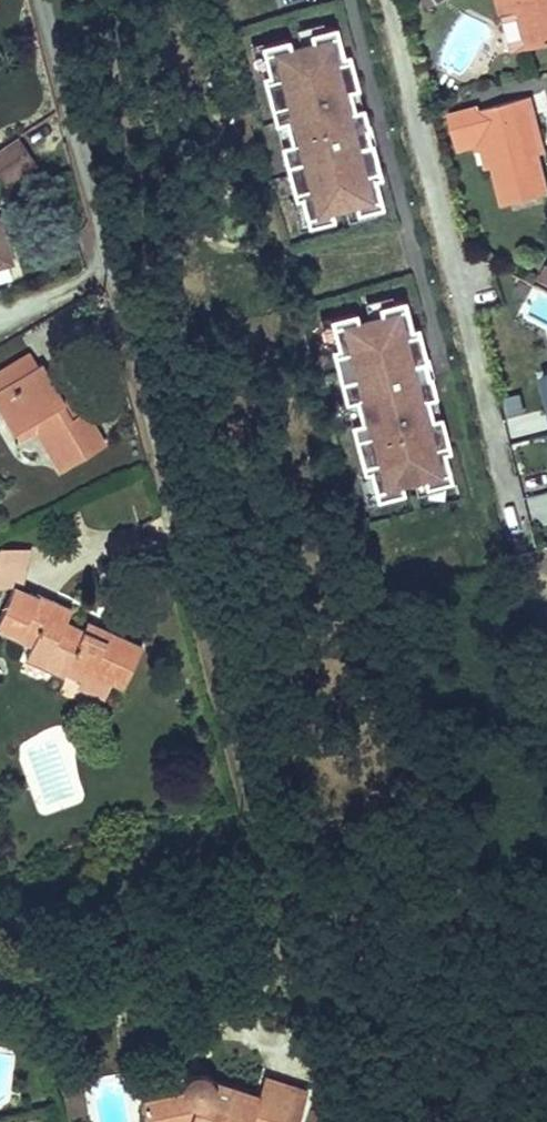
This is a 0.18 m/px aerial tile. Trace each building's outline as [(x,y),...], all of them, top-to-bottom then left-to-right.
[(501,15),(517,11),(527,46),(546,42),(546,0),(498,0),(501,15)] [(302,32),(315,29),(314,22),(287,29),(292,47),(304,44),(302,32)] [(340,88),(348,86),(339,53),(333,54),(326,26),(315,29),(302,32),(304,44),(292,47),(281,49),(278,39),(254,45),(253,46),(259,70),(261,74),(255,75),(267,122),(277,120),(283,142),(273,145),(287,197),(292,196),(293,201),(300,224),(325,217),(322,206),(335,203),(346,200),(349,211),(365,207),(373,204),(366,176),(372,175),(363,141),(350,145),(346,130),(359,126),(354,106),(345,109),(340,88)] [(259,70),(253,46),(254,45),(253,43),(242,46),(249,73),(259,70)] [(354,106),(348,86),(340,88),(345,109),(354,106)] [(537,156),(527,115),(534,113),(529,96),(478,109),(501,201),(546,190),(537,156)] [(534,113),(527,115),(537,156),(545,154),(534,113)] [(283,142),(277,120),(267,122),(273,145),(283,142)] [(363,141),(359,126),(346,130),(350,145),(363,141)] [(5,181),(33,161),(18,137),(0,150),(0,174),(5,181)] [(367,213),(365,207),(349,211),(346,200),(335,203),(340,220),(367,213)] [(300,224),(293,201),(283,204),(290,230),(301,227),(300,224)] [(10,262),(0,226),(0,264),(10,262)] [(358,302),(362,319),(375,316),(372,305),(388,301),(386,294),(358,302)] [(425,416),(419,396),(428,394),(423,374),(410,377),(405,363),(419,360),(410,325),(404,327),(396,299),(388,301),(372,305),(375,316),(362,319),(351,322),(348,312),(324,318),(323,318),(330,342),(331,347),(325,348),(339,400),(349,397),(356,420),(345,423),(358,470),(364,469),(364,470),(365,473),(372,497),(397,490),(394,479),(406,476),(417,473),(420,484),(436,480),(444,477),(436,449),(443,448),(433,414),(425,416)] [(330,342),(323,318),(324,318),(324,315),(312,318),(319,344),(330,342)] [(28,353),(0,370),(0,386),(35,365),(28,353)] [(423,374),(419,360),(405,363),(410,377),(423,374)] [(12,430),(37,416),(65,462),(100,442),(81,409),(76,412),(65,418),(57,404),(59,395),(39,362),(35,365),(0,386),(0,410),(12,430)] [(65,392),(59,395),(57,404),(65,418),(76,412),(65,392)] [(433,414),(428,394),(419,396),(425,416),(433,414)] [(356,420),(349,397),(339,400),(345,423),(356,420)] [(37,416),(12,430),(16,439),(36,430),(57,466),(65,462),(37,416)] [(372,497),(365,473),(354,476),(361,503),(373,500),(372,497)] [(420,484),(417,473),(406,476),(411,493),(438,486),(436,480),(420,484)] [(546,514),(546,492),(527,496),(531,517),(546,514)] [(25,549),(1,551),(0,557),(0,590),(12,588),(14,584),(18,585),(25,549)] [(0,614),(0,628),(32,643),(27,652),(81,678),(84,669),(107,680),(122,687),(142,646),(109,630),(105,639),(83,628),(66,620),(72,607),(38,592),(38,594),(14,584),(0,614)] [(109,630),(88,620),(83,628),(105,639),(109,630)] [(107,680),(84,669),(81,678),(78,683),(100,694),(107,680)] [(57,941),(42,945),(47,960),(62,956),(57,941)] [(306,1089),(265,1077),(259,1094),(212,1079),(209,1074),(202,1070),(197,1070),(188,1072),(182,1079),(180,1091),(142,1099),(147,1121),(186,1121),(189,1121),(191,1121),(295,1121),(306,1089)]
